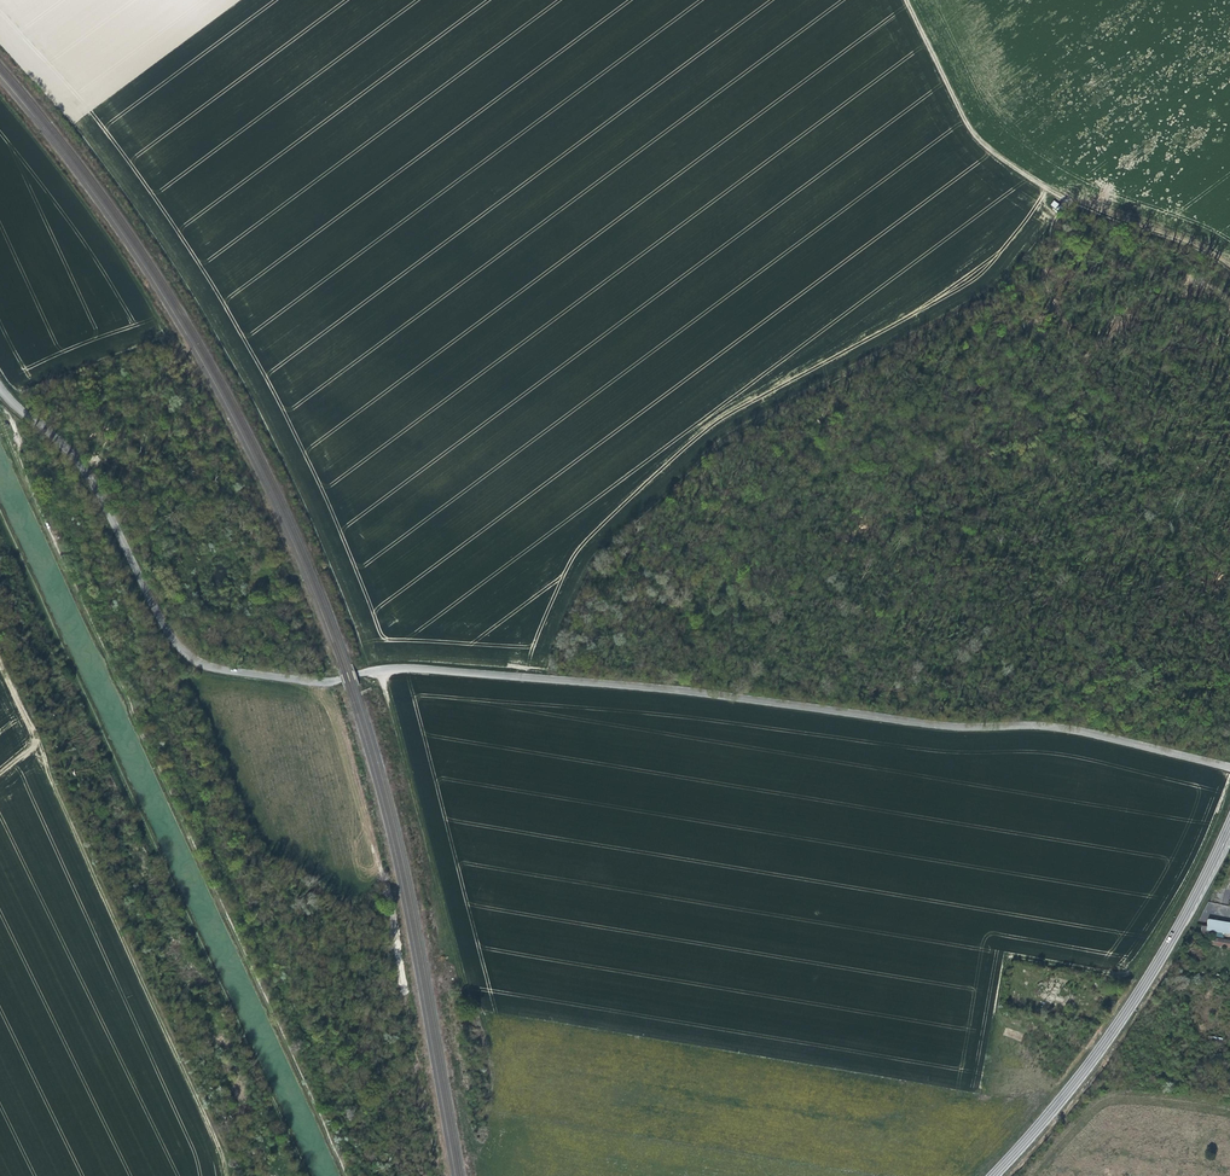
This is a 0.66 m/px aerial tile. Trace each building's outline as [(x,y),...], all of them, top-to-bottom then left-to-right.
[(1056,209),(1059,204),(1054,200),(1050,205),(1056,209)] [(1084,232),(1087,225),(1074,220),(1072,228),(1084,232)] [(1030,290),(1041,289),(1040,281),(1030,282),(1030,290)] [(1206,935),(1207,930),(1229,935),(1229,922),(1208,918),(1207,924),(1198,923),(1197,934),(1206,935)] [(1208,936),(1207,944),(1229,947),(1229,940),(1208,936)]
